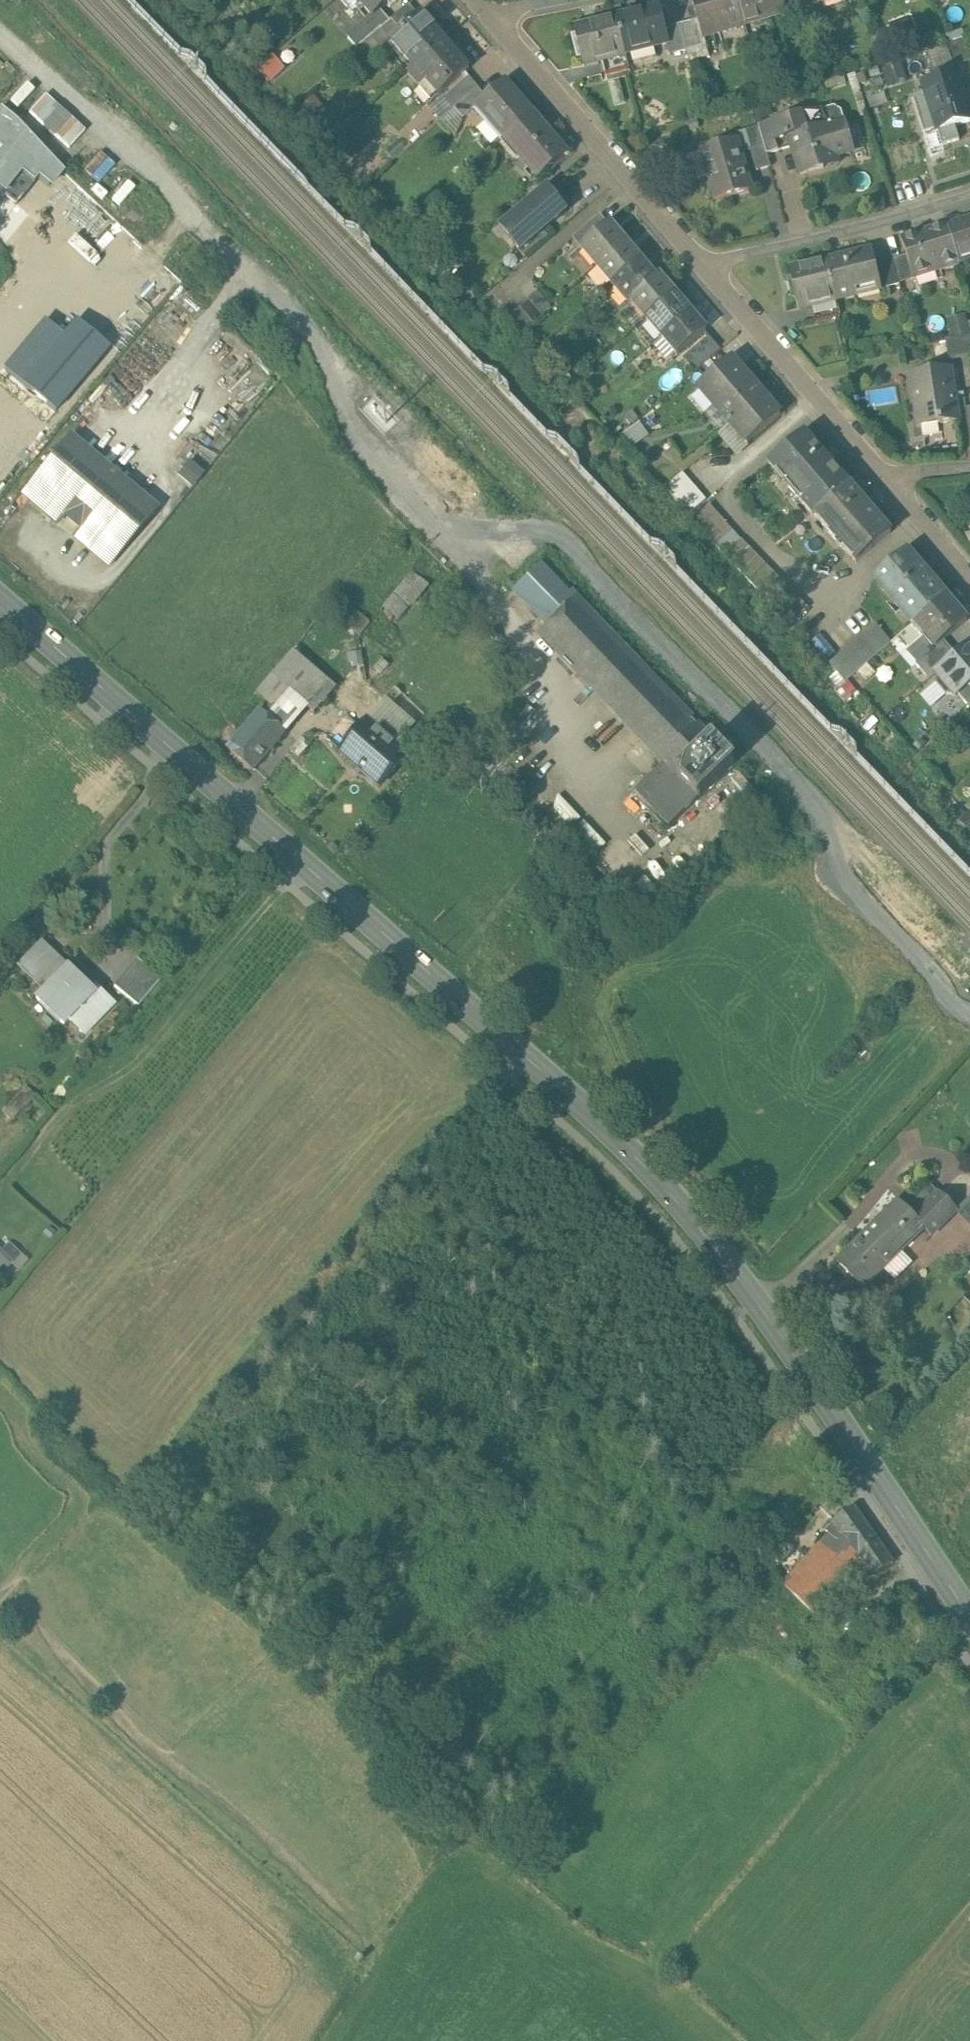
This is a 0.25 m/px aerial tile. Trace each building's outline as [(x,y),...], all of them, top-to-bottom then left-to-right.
[(362,1),(361,2),(373,15),(374,16),(381,10),(392,0),(361,0),(362,1)] [(696,21),(702,38),(703,38),(745,25),(737,0),(690,0),(696,21)] [(745,25),(786,13),(787,13),(783,0),(737,0),(745,25)] [(787,13),(786,13),(788,20),(806,15),(802,0),(783,0),(787,13)] [(806,15),(823,10),(820,0),(802,0),(806,15)] [(409,4),(391,19),(399,29),(417,15),(409,4)] [(659,8),(616,18),(626,56),(667,46),(669,46),(665,29),(659,8)] [(373,15),(365,22),(366,23),(348,38),(356,48),(389,20),(381,10),(374,16),(373,15)] [(432,26),(422,15),(391,40),(399,50),(392,55),(408,74),(446,42),(439,34),(439,33),(433,25),(432,26)] [(616,18),(575,29),(584,67),(602,62),(626,56),(616,18)] [(696,21),(680,25),(689,63),(709,57),(703,38),(702,38),(696,21)] [(679,25),(665,29),(669,46),(667,46),(670,56),(686,51),(679,25)] [(945,45),(952,68),(969,62),(969,51),(966,39),(945,45)] [(452,50),(446,42),(408,74),(420,88),(428,82),(439,96),(470,71),(460,58),(461,57),(454,48),(452,50)] [(945,45),(926,51),(933,74),(952,68),(945,45)] [(626,56),(602,62),(605,74),(628,68),(626,56)] [(924,85),(937,130),(969,121),(969,116),(958,75),(924,85)] [(469,78),(446,98),(454,108),(478,88),(469,78)] [(487,99),(478,107),(479,108),(504,138),(532,114),(506,83),(487,99)] [(31,84),(15,102),(23,108),(38,90),(31,84)] [(478,88),(454,108),(464,120),(479,108),(478,107),(487,99),(478,88)] [(72,149),(90,130),(48,92),(30,111),(72,149)] [(823,109),(759,128),(764,145),(767,155),(792,147),(800,176),(825,170),(823,164),(836,160),(838,165),(839,165),(836,156),(853,151),(842,112),(835,107),(824,110),(823,109)] [(0,110),(0,185),(18,201),(38,177),(48,185),(59,173),(13,125),(15,123),(0,110)] [(567,154),(532,114),(504,138),(539,178),(567,154)] [(759,128),(736,134),(742,152),(749,150),(764,145),(759,128)] [(738,140),(702,150),(702,152),(704,151),(708,163),(706,163),(716,202),(752,192),(746,169),(745,169),(737,143),(738,142),(738,140)] [(764,145),(749,150),(756,172),(770,167),(767,155),(764,145)] [(18,201),(11,208),(34,228),(36,226),(44,233),(69,203),(48,185),(38,177),(18,201)] [(547,187),(501,227),(520,250),(567,210),(547,187)] [(115,241),(69,203),(44,233),(57,243),(48,254),(44,250),(37,259),(74,289),(90,271),(115,241)] [(600,214),(572,238),(581,247),(609,224),(600,214)] [(949,226),(960,262),(969,259),(969,220),(949,226)] [(609,224),(581,247),(596,265),(626,240),(610,223),(609,224)] [(948,224),(903,237),(908,254),(915,277),(960,264),(960,262),(949,226),(948,224)] [(626,240),(596,265),(612,284),(641,259),(626,240)] [(873,251),(828,261),(837,299),(881,290),(875,262),(873,251)] [(900,282),(915,277),(908,254),(893,259),(900,282)] [(657,277),(641,259),(612,284),(628,302),(630,300),(657,277)] [(893,259),(875,262),(881,290),(901,285),(900,282),(893,259)] [(837,299),(828,261),(790,269),(798,307),(812,305),(837,299)] [(657,277),(630,300),(646,318),(675,293),(659,275),(657,277)] [(551,308),(537,291),(528,299),(528,300),(542,315),(551,308)] [(675,293),(646,318),(661,336),(691,311),(675,293)] [(837,299),(812,305),(816,320),(841,314),(837,299)] [(542,315),(528,300),(519,307),(534,324),(543,316),(542,315)] [(534,324),(519,307),(510,315),(525,332),(534,324)] [(707,330),(691,311),(661,336),(678,355),(707,330)] [(965,315),(945,319),(950,339),(969,334),(965,315)] [(64,336),(45,321),(5,369),(55,411),(108,348),(76,321),(64,336)] [(710,335),(684,358),(696,371),(722,349),(710,335)] [(731,357),(697,386),(714,406),(748,377),(731,357)] [(954,367),(910,374),(910,376),(913,375),(920,425),(917,425),(918,427),(963,420),(962,418),(960,418),(953,370),(954,369),(954,367)] [(764,396),(748,377),(714,406),(730,424),(764,396)] [(781,415),(764,396),(730,424),(747,444),(781,415)] [(629,430),(637,444),(652,435),(644,421),(629,430)] [(849,483),(805,432),(768,463),(813,515),(849,483)] [(157,509),(70,437),(22,494),(57,524),(65,515),(81,528),(73,537),(108,567),(157,509)] [(205,476),(194,466),(186,474),(197,485),(205,476)] [(682,473),(665,488),(673,497),(690,482),(682,473)] [(690,482),(673,497),(680,506),(698,491),(690,482)] [(891,532),(849,483),(813,515),(814,513),(856,562),(891,532)] [(698,491),(680,506),(689,514),(706,500),(698,491)] [(709,503),(692,518),(723,554),(741,539),(709,503)] [(750,547),(741,538),(741,539),(724,555),(733,564),(750,547)] [(758,556),(750,547),(733,564),(741,572),(758,556)] [(945,596),(907,550),(875,577),(913,623),(915,622),(945,596)] [(758,556),(741,572),(749,581),(766,564),(758,556)] [(576,599),(542,564),(514,590),(549,626),(576,599)] [(766,564),(749,581),(758,590),(775,573),(766,564)] [(386,605),(404,619),(433,584),(414,569),(386,605)] [(945,596),(915,622),(936,646),(936,647),(944,640),(967,620),(946,595),(945,596)] [(698,727),(576,599),(549,626),(542,633),(665,762),(698,727)] [(877,624),(830,662),(844,681),(892,641),(877,624)] [(944,640),(936,647),(936,646),(915,663),(926,675),(954,652),(944,640)] [(936,673),(936,683),(945,694),(955,696),(958,694),(969,684),(969,644),(936,673)] [(958,694),(968,705),(969,704),(969,703),(969,684),(958,694)] [(288,731),(260,708),(244,727),(271,750),(288,731)] [(409,757),(369,722),(342,752),(382,788),(409,757)] [(271,750),(244,727),(227,747),(254,770),(271,750)] [(698,727),(665,762),(701,795),(732,762),(698,727)] [(701,795),(665,762),(636,793),(672,826),(701,795)] [(966,815),(961,811),(956,816),(961,820),(960,821),(969,831),(969,811),(966,815)] [(676,892),(654,870),(628,896),(650,918),(676,892)] [(91,994),(39,944),(18,966),(44,990),(36,999),(63,1025),(68,1020),(82,1034),(112,1003),(99,991),(100,990),(97,987),(91,994)] [(137,960),(115,986),(114,986),(114,987),(138,1006),(161,979),(137,959),(136,960),(137,960)] [(930,1184),(914,1199),(923,1208),(939,1192),(930,1184)] [(939,1192),(923,1208),(914,1199),(906,1207),(898,1199),(836,1260),(864,1289),(925,1228),(932,1235),(957,1211),(957,1210),(956,1210),(939,1192)] [(956,1210),(957,1210),(957,1211),(968,1222),(969,1221),(969,1196),(956,1210)] [(5,1274),(15,1265),(20,1271),(31,1260),(8,1237),(0,1244),(0,1269),(5,1274)] [(894,1563),(854,1507),(835,1523),(866,1568),(873,1578),(894,1563)] [(830,1534),(783,1584),(818,1618),(866,1568),(835,1523),(834,1523),(826,1531),(830,1534)]
